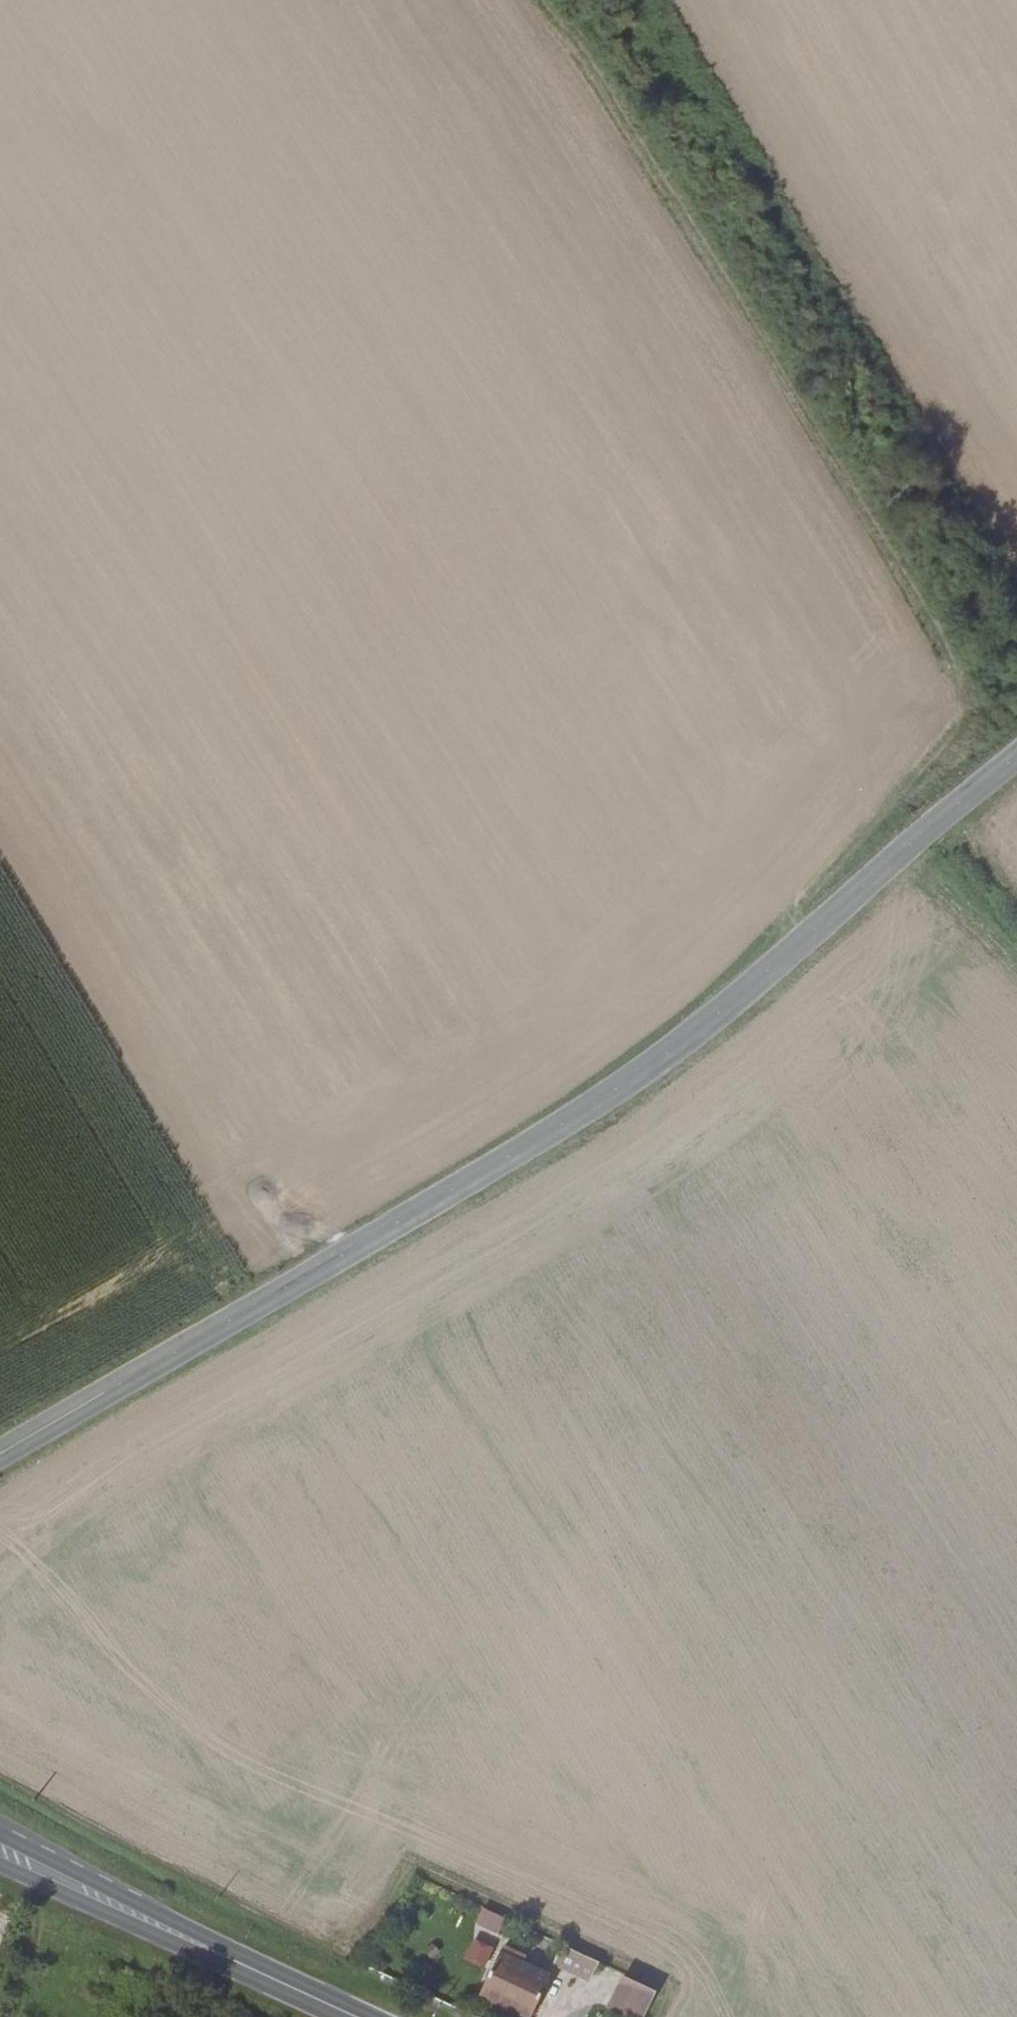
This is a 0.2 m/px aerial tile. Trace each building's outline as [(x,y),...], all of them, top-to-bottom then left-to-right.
[(482,1907),(476,1926),(501,1934),(507,1915),(482,1907)] [(475,1933),(463,1959),(484,1968),(495,1942),(475,1933)] [(595,1963),(603,1967),(606,1959),(563,1938),(559,1944),(564,1947),(559,1956),(574,1965),(562,1991),(578,1999),(595,1963)] [(500,1942),(475,1995),(489,2003),(487,2009),(504,2016),(531,2016),(552,1974),(545,1971),(548,1966),(542,1963),(538,1968),(518,1958),(520,1952),(500,1942)] [(637,2016),(648,2016),(662,1988),(629,1971),(612,2006),(637,2016)]
